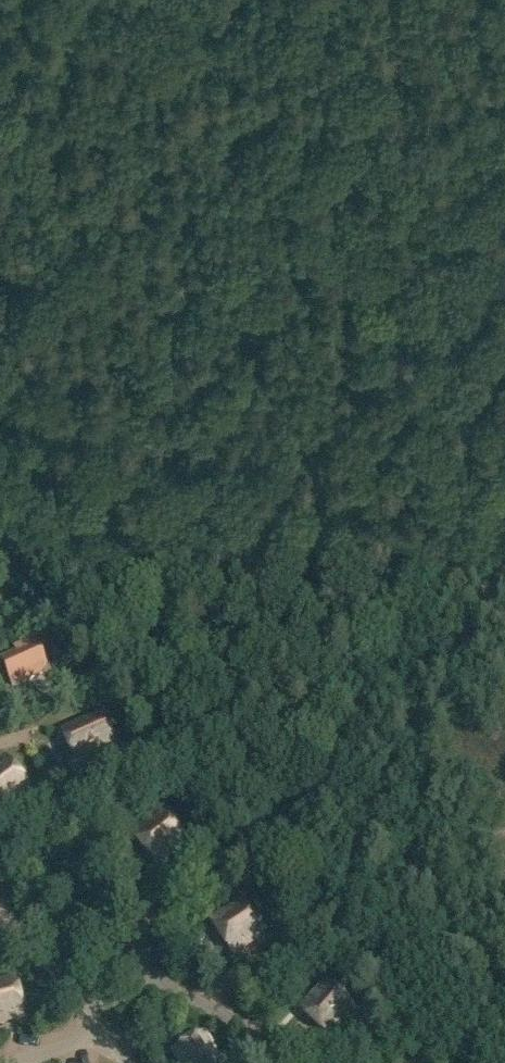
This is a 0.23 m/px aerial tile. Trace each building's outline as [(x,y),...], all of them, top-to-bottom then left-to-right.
[(1,662),(13,687),(30,680),(30,679),(44,673),(42,668),(46,666),(35,641),(15,650),(17,655),(1,662)] [(62,734),(74,760),(114,742),(102,716),(62,734)] [(5,763),(0,767),(0,813),(27,792),(28,793),(29,793),(5,761),(4,762),(5,763)] [(132,836),(156,867),(186,843),(163,813),(132,836)] [(264,935),(243,903),(211,924),(232,956),(264,935)] [(308,1016),(333,1039),(361,1009),(336,986),(308,1016)] [(29,1019),(22,988),(0,993),(0,1025),(29,1019)] [(205,1034),(172,1051),(179,1062),(220,1062),(205,1034)]
